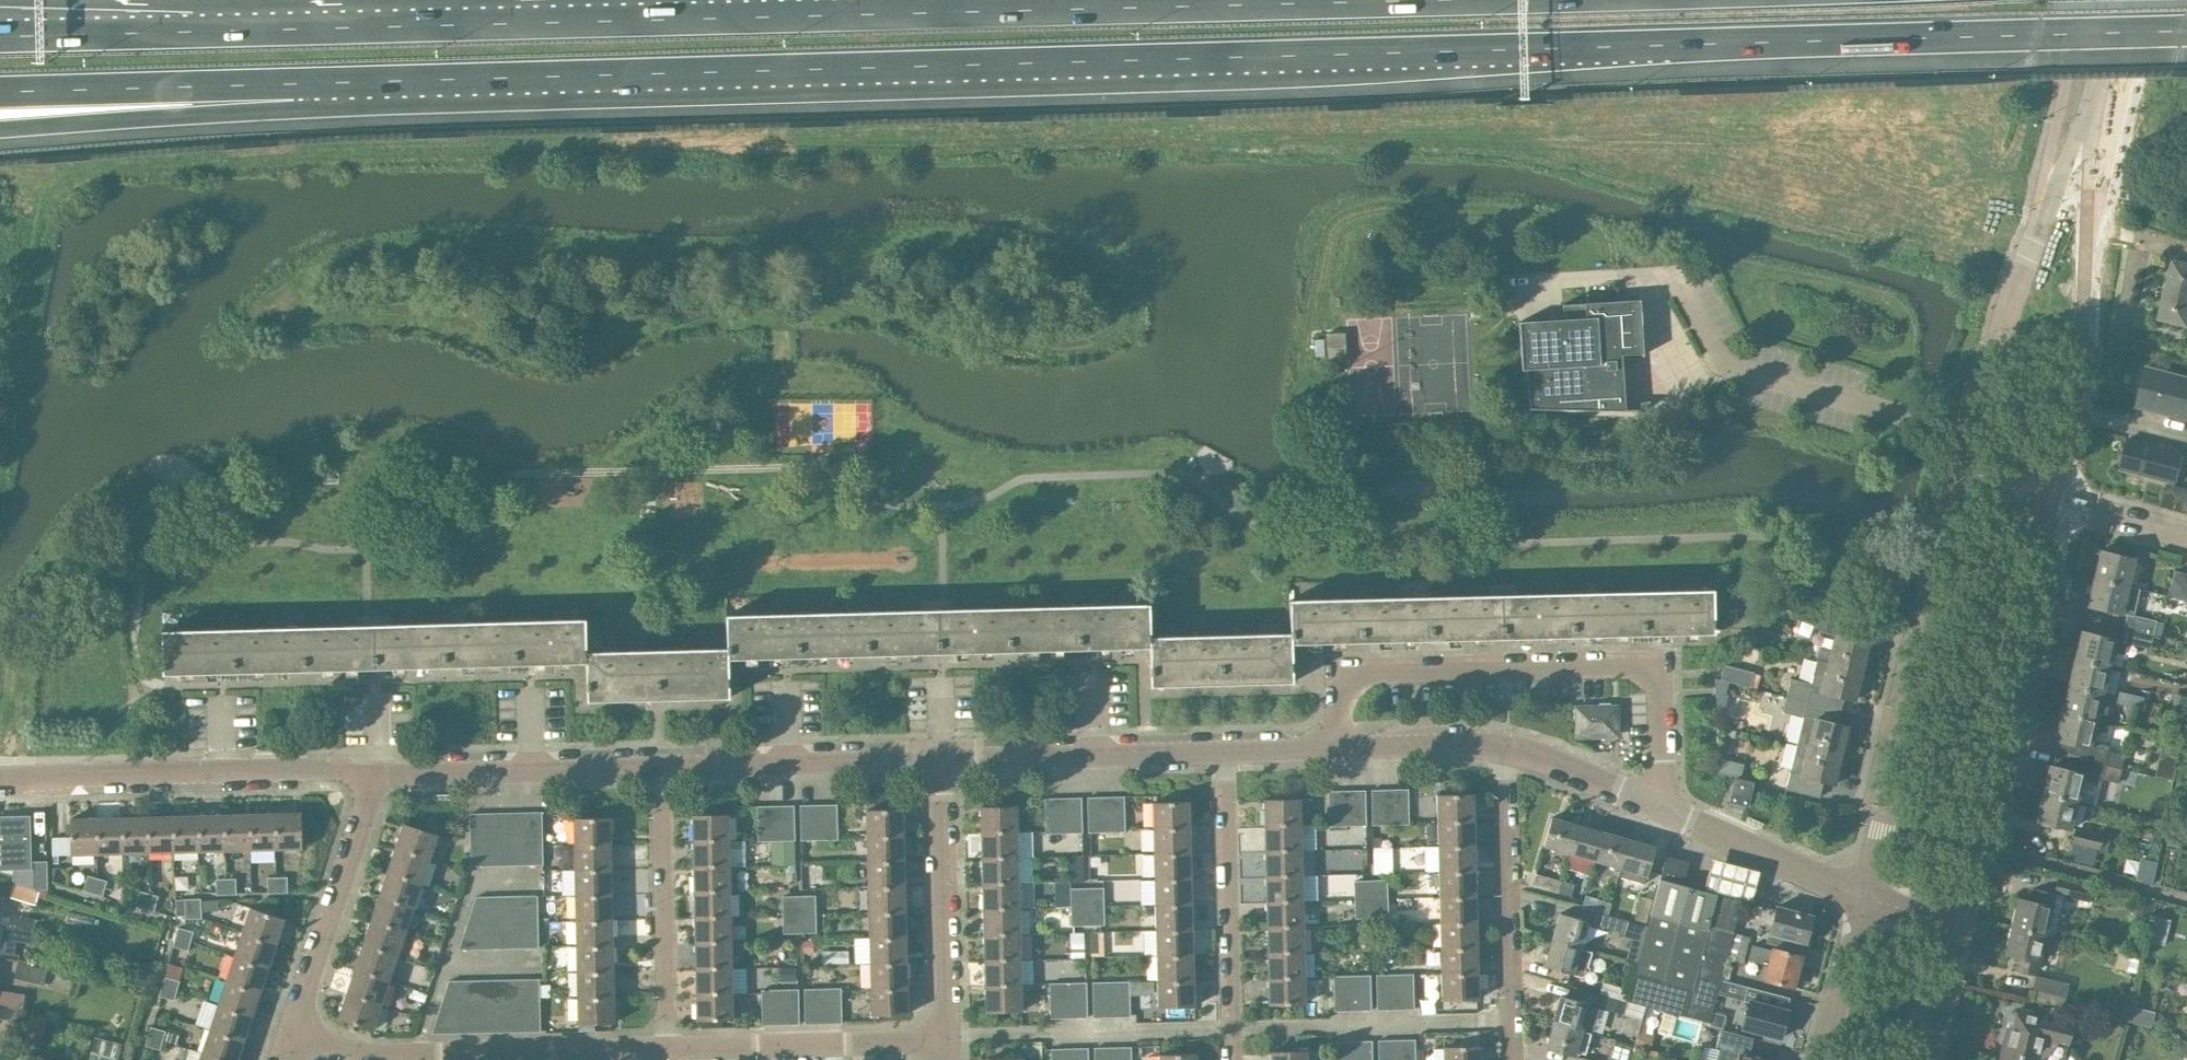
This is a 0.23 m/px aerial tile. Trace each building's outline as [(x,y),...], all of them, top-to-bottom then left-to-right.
[(2174,259),(2159,318),(2186,325),(2186,262),(2174,259)] [(1641,354),(1643,354),(1639,298),(1562,302),(1562,304),(1563,304),(1563,317),(1518,320),(1521,368),(1526,367),(1529,407),(1646,409),(1646,408),(1624,407),(1621,353),(1632,352),(1641,352),(1641,354)] [(1346,359),(1344,331),(1326,331),(1327,360),(1346,359)] [(2147,366),(2137,405),(2186,419),(2186,377),(2147,366)] [(2183,451),(2129,437),(2121,467),(2170,480),(2175,482),(2183,451)] [(2162,505),(2186,511),(2186,488),(2167,483),(2162,505)] [(2135,557),(2100,549),(2094,577),(2128,586),(2135,557)] [(2186,578),(2186,573),(2175,570),(2168,596),(2181,600),(2186,578)] [(2122,614),(2128,586),(2094,577),(2087,605),(2122,614)] [(1712,588),(1710,588),(1530,593),(1530,605),(1529,605),(1529,607),(1531,607),(1531,617),(1541,616),(1542,637),(1713,632),(1712,588)] [(1457,619),(1457,639),(1494,638),(1542,637),(1541,616),(1531,617),(1531,607),(1529,607),(1529,605),(1530,605),(1530,593),(1492,594),(1467,595),(1467,607),(1469,607),(1469,609),(1467,609),(1467,618),(1457,619)] [(1467,607),(1467,595),(1291,599),(1292,633),(1151,637),(1150,604),(967,608),(967,621),(965,621),(965,623),(967,623),(967,632),(978,632),(978,651),(1151,647),(1152,686),(1153,686),(1153,679),(1291,676),(1291,682),(1293,682),(1292,643),(1457,639),(1457,619),(1467,618),(1467,609),(1469,609),(1469,607),(1467,607)] [(898,634),(899,653),(942,652),(978,651),(978,632),(967,632),(967,623),(965,623),(965,621),(967,621),(967,608),(944,609),(908,610),(908,622),(910,622),(910,624),(908,624),(909,634),(898,634)] [(588,652),(587,634),(587,619),(402,624),(403,636),(401,636),(401,638),(403,638),(403,648),(413,647),(414,667),(588,662),(589,701),(590,701),(590,695),(729,691),(730,697),(731,697),(730,658),(899,653),(898,634),(909,634),(908,624),(910,624),(910,622),(908,622),(908,610),(727,615),(728,648),(588,652)] [(2156,620),(2128,613),(2124,627),(2153,634),(2156,620)] [(1861,626),(1828,618),(1824,633),(1835,636),(1828,663),(1863,671),(1869,643),(1858,640),(1861,626)] [(335,649),(336,669),(375,668),(414,667),(413,647),(403,648),(403,638),(401,638),(401,636),(403,636),(402,624),(367,625),(345,625),(345,638),(347,638),(347,640),(345,640),(345,649),(335,649)] [(345,638),(345,625),(163,630),(164,674),(336,669),(335,649),(345,649),(345,640),(347,640),(347,638),(345,638)] [(2149,648),(2153,634),(2124,627),(2121,641),(2149,648)] [(2116,638),(2081,630),(2075,657),(2110,666),(2116,638)] [(2103,693),(2110,666),(2075,657),(2068,684),(2103,693)] [(1856,699),(1863,671),(1828,663),(1818,660),(1812,684),(1791,679),(1787,696),(1841,709),(1844,696),(1856,699)] [(1754,673),(1724,665),(1720,680),(1750,688),(1754,673)] [(2097,719),(2103,693),(2068,684),(2062,710),(2097,719)] [(2129,705),(2132,693),(2117,689),(2114,701),(2129,705)] [(2145,696),(2132,693),(2129,705),(2142,708),(2145,696)] [(1837,722),(1841,709),(1787,696),(1783,711),(1804,716),(1798,744),(1842,755),(1849,725),(1837,722)] [(1620,727),(1619,705),(1574,707),(1574,727),(1586,741),(1596,740),(1608,740),(1620,727)] [(2092,740),(2097,719),(2062,710),(2055,738),(2069,742),(2066,755),(2122,768),(2125,754),(2109,751),(2110,744),(2092,740)] [(1835,784),(1842,755),(1798,744),(1787,789),(1820,797),(1823,781),(1835,784)] [(2118,782),(2122,768),(2066,755),(2063,768),(2049,765),(2043,792),(2078,800),(2083,779),(2100,783),(2102,778),(2118,782)] [(1721,758),(1718,773),(1735,777),(1740,778),(1740,777),(1743,764),(1721,758)] [(1753,780),(1740,777),(1740,778),(1735,777),(1729,801),(1747,805),(1753,780)] [(1397,814),(1396,788),(1385,789),(1386,815),(1397,814)] [(1410,814),(1409,788),(1396,788),(1397,814),(1410,814)] [(1367,789),(1354,790),(1355,816),(1367,815),(1367,789)] [(1386,815),(1385,789),(1373,789),(1374,815),(1386,815)] [(1343,816),(1342,790),(1330,790),(1331,817),(1343,816)] [(1355,816),(1354,790),(1342,790),(1343,816),(1355,816)] [(2071,828),(2078,800),(2043,792),(2036,820),(2071,828)] [(1475,793),(1440,793),(1440,819),(1475,818),(1475,793)] [(1102,823),(1101,796),(1089,797),(1089,823),(1102,823)] [(1115,823),(1114,796),(1101,796),(1102,823),(1115,823)] [(1126,822),(1125,796),(1114,796),(1115,823),(1126,822)] [(1083,797),(1070,798),(1071,824),(1083,823),(1083,797)] [(1060,824),(1059,798),(1047,798),(1047,825),(1060,824)] [(1071,824),(1070,798),(1059,798),(1060,824),(1071,824)] [(1300,798),(1265,798),(1265,823),(1300,823),(1300,798)] [(1190,801),(1154,801),(1155,825),(1191,825),(1190,801)] [(827,840),(826,804),(814,805),(815,840),(827,840)] [(839,839),(838,804),(826,804),(827,840),(839,839)] [(795,805),(783,806),(784,841),(796,840),(795,805)] [(815,840),(814,805),(801,805),(802,840),(815,840)] [(1019,805),(982,806),(982,832),(1019,831),(1019,805)] [(773,841),(771,806),(759,806),(759,841),(773,841)] [(784,841),(783,806),(771,806),(773,841),(784,841)] [(905,834),(904,808),(868,809),(868,835),(905,834)] [(302,812),(274,813),(275,849),(303,848),(302,812)] [(508,839),(507,812),(495,813),(496,839),(508,839)] [(520,839),(519,812),(507,812),(508,839),(520,839)] [(532,838),(531,812),(519,812),(520,839),(532,838)] [(543,838),(543,812),(531,812),(532,838),(543,838)] [(250,849),(249,813),(225,814),(225,850),(250,849)] [(275,849),(274,813),(249,813),(250,849),(275,849)] [(484,839),(483,813),(471,813),(472,840),(484,839)] [(496,839),(495,813),(483,813),(484,839),(496,839)] [(202,851),(201,814),(174,815),(174,851),(202,851)] [(225,850),(225,814),(201,814),(202,851),(225,850)] [(730,814),(693,815),(694,840),(730,840),(730,814)] [(1410,823),(1410,814),(1397,814),(1386,815),(1374,815),(1374,824),(1410,823)] [(174,851),(174,815),(149,816),(150,852),(174,851)] [(1368,824),(1367,815),(1355,816),(1343,816),(1331,817),(1331,825),(1368,824)] [(123,852),(122,816),(97,817),(98,853),(123,852)] [(150,852),(149,816),(122,816),(123,852),(150,852)] [(1569,852),(1576,824),(1552,816),(1543,844),(1569,852)] [(98,853),(97,817),(70,817),(71,854),(98,853)] [(30,867),(29,818),(6,818),(6,830),(0,830),(0,868),(30,867)] [(611,844),(610,818),(574,819),(575,845),(611,844)] [(1476,844),(1475,818),(1440,819),(1441,845),(1476,844)] [(1126,831),(1126,822),(1115,823),(1102,823),(1089,823),(1089,832),(1126,831)] [(405,823),(397,847),(431,858),(439,834),(405,823)] [(1084,832),(1083,823),(1071,824),(1060,824),(1047,825),(1048,833),(1084,832)] [(1301,851),(1300,823),(1265,823),(1266,852),(1301,851)] [(1596,860),(1604,832),(1576,824),(1569,852),(1596,860)] [(1192,851),(1191,825),(1155,825),(1155,852),(1192,851)] [(2102,834),(2077,827),(2073,841),(2098,847),(2102,834)] [(1019,858),(1019,831),(982,832),(983,858),(1019,858)] [(1621,867),(1629,839),(1604,832),(1596,860),(1621,867)] [(905,862),(905,834),(868,835),(869,863),(905,862)] [(532,865),(532,838),(520,839),(520,865),(532,865)] [(544,864),(543,838),(532,838),(532,865),(544,864)] [(484,866),(484,839),(472,840),(472,866),(484,866)] [(496,866),(496,839),(484,839),(484,866),(496,866)] [(508,865),(508,839),(496,839),(496,866),(508,865)] [(520,865),(520,839),(508,839),(508,865),(520,865)] [(1654,852),(1655,847),(1629,839),(1621,867),(1618,875),(1645,883),(1647,875),(1654,852)] [(731,869),(730,840),(694,840),(694,869),(731,869)] [(611,869),(611,844),(575,845),(575,870),(611,869)] [(1476,872),(1476,844),(1441,845),(1441,872),(1476,872)] [(1393,845),(1373,846),(1373,873),(1394,872),(1393,845)] [(423,881),(431,858),(397,847),(389,870),(423,881)] [(1192,875),(1192,851),(1155,852),(1156,876),(1192,875)] [(1302,876),(1301,851),(1266,852),(1266,877),(1302,876)] [(1760,865),(1712,853),(1705,884),(1753,896),(1760,865)] [(1709,1021),(1742,900),(1683,885),(1689,861),(1666,855),(1628,999),(1709,1021)] [(1020,885),(1019,858),(983,858),(983,885),(1020,885)] [(48,888),(47,860),(35,860),(36,888),(48,888)] [(906,888),(905,862),(869,863),(870,889),(906,888)] [(32,868),(18,869),(18,885),(32,885),(32,868)] [(612,897),(611,869),(575,870),(576,898),(612,897)] [(731,895),(731,869),(694,869),(695,895),(731,895)] [(415,906),(423,881),(389,870),(381,894),(415,906)] [(1477,896),(1476,872),(1441,872),(1442,896),(1477,896)] [(1558,893),(1561,881),(1536,874),(1533,886),(1558,893)] [(93,893),(97,878),(88,875),(84,890),(93,893)] [(1193,903),(1192,875),(1156,876),(1156,904),(1193,903)] [(1302,900),(1302,876),(1266,877),(1267,901),(1302,900)] [(287,877),(277,878),(278,892),(287,892),(287,877)] [(107,881),(97,878),(93,893),(102,896),(107,881)] [(237,878),(227,879),(227,893),(237,893),(237,878)] [(278,892),(277,878),(268,878),(268,893),(278,892)] [(2093,886),(2059,878),(2056,892),(2089,900),(2093,886)] [(227,893),(227,879),(217,879),(217,893),(227,893)] [(1562,881),(1561,881),(1558,893),(1570,897),(1574,884),(1562,881)] [(1372,901),(1371,882),(1354,883),(1355,901),(1372,901)] [(1388,882),(1386,882),(1371,882),(1372,901),(1388,900),(1388,882)] [(39,893),(13,885),(10,898),(36,905),(39,893)] [(1020,908),(1020,885),(983,885),(984,909),(1020,908)] [(1104,887),(1103,887),(1088,888),(1088,906),(1105,906),(1104,887)] [(907,915),(906,888),(870,889),(870,916),(907,915)] [(1088,906),(1088,888),(1072,888),(1072,906),(1088,906)] [(2033,900),(2018,897),(2011,924),(2046,932),(2054,897),(2049,892),(2036,889),(2033,900)] [(145,908),(149,894),(140,891),(135,906),(145,908)] [(159,897),(149,894),(145,908),(154,911),(159,897)] [(406,932),(415,906),(381,894),(372,920),(406,932)] [(732,920),(731,895),(695,895),(695,921),(732,920)] [(1640,895),(1633,921),(1645,925),(1653,899),(1640,895)] [(526,922),(525,896),(514,897),(515,923),(526,922)] [(539,922),(539,896),(525,896),(526,922),(539,922)] [(800,915),(800,896),(783,897),(784,915),(800,915)] [(817,914),(816,896),(800,896),(800,915),(817,914)] [(1477,922),(1477,896),(1442,896),(1442,923),(1477,922)] [(491,908),(491,897),(477,897),(473,909),(491,908)] [(503,923),(503,897),(491,897),(491,908),(491,916),(491,923),(503,923)] [(515,923),(514,897),(503,897),(503,923),(515,923)] [(613,920),(612,897),(576,898),(577,921),(613,920)] [(201,908),(200,898),(185,899),(185,909),(201,908)] [(1598,899),(1595,911),(1608,915),(1612,903),(1598,899)] [(1303,927),(1302,900),(1267,901),(1268,928),(1303,927)] [(1389,918),(1388,900),(1372,901),(1372,919),(1389,918)] [(1372,919),(1372,901),(1355,901),(1356,920),(1372,919)] [(1193,930),(1193,903),(1156,904),(1157,931),(1193,930)] [(1089,925),(1088,906),(1072,906),(1072,926),(1089,925)] [(1105,925),(1105,906),(1088,906),(1089,925),(1105,925)] [(1811,915),(1809,915),(1776,906),(1769,933),(1804,942),(1811,915)] [(202,917),(201,908),(185,909),(186,918),(202,917)] [(285,919),(251,908),(242,932),(277,943),(285,919)] [(1021,935),(1020,908),(984,909),(984,935),(1021,935)] [(1608,915),(1595,911),(1591,923),(1623,933),(1627,921),(1608,915)] [(1580,948),(1589,921),(1560,912),(1552,939),(1580,948)] [(817,932),(817,914),(800,915),(801,933),(817,932)] [(35,930),(37,919),(0,915),(0,925),(35,930)] [(801,933),(800,915),(784,915),(784,933),(801,933)] [(907,939),(907,915),(870,916),(871,940),(907,939)] [(398,955),(406,932),(372,920),(364,943),(398,955)] [(613,946),(613,920),(577,921),(577,947),(613,946)] [(732,943),(732,920),(695,921),(696,944),(732,943)] [(526,949),(526,922),(515,923),(515,949),(526,949)] [(540,948),(539,922),(526,922),(526,949),(540,948)] [(1478,949),(1477,922),(1442,923),(1443,950),(1478,949)] [(481,949),(480,923),(468,924),(460,950),(481,949)] [(492,949),(491,923),(480,923),(481,949),(492,949)] [(504,949),(503,923),(491,923),(492,949),(504,949)] [(515,949),(515,923),(503,923),(504,949),(515,949)] [(2037,968),(2046,932),(2011,924),(2004,952),(2020,956),(2017,970),(2031,973),(2037,968)] [(35,930),(0,925),(0,954),(14,956),(17,941),(34,943),(36,930),(35,930)] [(193,931),(178,927),(176,937),(191,941),(193,931)] [(1304,954),(1303,927),(1268,928),(1268,954),(1304,954)] [(1194,954),(1193,930),(1157,931),(1158,955),(1194,954)] [(268,968),(277,943),(242,932),(234,956),(268,968)] [(1727,960),(1743,964),(1750,937),(1733,933),(1727,960)] [(1021,961),(1021,935),(984,935),(985,961),(1021,961)] [(188,950),(191,941),(176,937),(173,946),(188,950)] [(908,965),(907,939),(871,940),(872,966),(908,965)] [(1592,954),(1580,950),(1580,948),(1552,939),(1544,965),(1572,973),(1573,970),(1583,973),(1587,971),(1592,954)] [(390,981),(398,955),(364,943),(356,969),(390,981)] [(733,970),(732,943),(696,944),(696,971),(733,970)] [(1801,955),(1771,947),(1771,950),(1750,944),(1746,959),(1766,965),(1762,979),(1792,987),(1801,955)] [(614,973),(613,946),(577,947),(578,974),(614,973)] [(1478,972),(1478,949),(1443,950),(1443,972),(1478,972)] [(1194,980),(1194,954),(1158,955),(1158,980),(1194,980)] [(1304,978),(1304,954),(1268,954),(1269,979),(1304,978)] [(260,993),(268,968),(234,956),(226,981),(260,993)] [(1022,987),(1021,961),(985,961),(985,987),(1022,987)] [(47,970),(17,963),(14,978),(44,985),(47,970)] [(909,991),(908,965),(872,966),(872,992),(909,991)] [(381,1005),(390,981),(356,969),(347,993),(381,1005)] [(733,996),(733,970),(696,971),(697,996),(733,996)] [(1479,999),(1478,972),(1443,972),(1444,999),(1479,999)] [(615,1000),(614,973),(578,974),(578,1001),(615,1000)] [(2069,981),(2037,973),(2033,988),(2065,996),(2069,981)] [(1413,974),(1377,975),(1377,984),(1389,983),(1402,983),(1414,983),(1413,974)] [(1371,984),(1371,975),(1334,976),(1334,984),(1347,984),(1359,984),(1371,984)] [(179,981),(165,977),(162,986),(177,990),(179,981)] [(1305,1003),(1304,978),(1269,979),(1270,1004),(1305,1003)] [(540,1005),(540,979),(528,980),(528,1005),(540,1005)] [(493,1006),(492,980),(480,981),(481,1006),(493,1006)] [(504,1006),(504,980),(492,980),(493,1006),(504,1006)] [(516,1006),(516,980),(504,980),(504,1006),(516,1006)] [(528,1005),(528,980),(516,980),(516,1006),(528,1005)] [(1195,1006),(1194,980),(1158,980),(1159,1007),(1195,1006)] [(1722,980),(1718,993),(1742,999),(1746,986),(1722,980)] [(252,1017),(260,993),(226,981),(218,1005),(252,1017)] [(457,996),(457,981),(450,981),(446,993),(457,996)] [(469,1007),(468,981),(457,981),(457,996),(457,1007),(469,1007)] [(481,1006),(480,981),(468,981),(469,1007),(481,1006)] [(1129,981),(1093,982),(1093,991),(1104,990),(1118,990),(1129,990),(1129,981)] [(1087,991),(1087,982),(1051,983),(1051,992),(1064,991),(1076,991),(1087,991)] [(1628,990),(1603,982),(1599,994),(1625,1002),(1628,990)] [(1390,1010),(1389,983),(1377,984),(1378,1010),(1390,1010)] [(1403,1009),(1402,983),(1389,983),(1390,1010),(1403,1009)] [(1414,1009),(1414,983),(1402,983),(1403,1009),(1414,1009)] [(1347,1010),(1347,984),(1334,984),(1335,1010),(1347,1010)] [(1359,1010),(1359,984),(1347,984),(1347,1010),(1359,1010)] [(1372,1010),(1371,984),(1359,984),(1359,1010),(1372,1010)] [(174,1000),(177,990),(162,986),(160,996),(174,1000)] [(1022,1011),(1022,987),(985,987),(985,1011),(1022,1011)] [(818,1024),(817,989),(806,990),(806,1024),(818,1024)] [(831,1023),(830,989),(817,989),(818,1024),(831,1023)] [(842,989),(830,989),(831,1023),(843,1023),(842,989)] [(776,1025),(775,990),(763,990),(764,1025),(776,1025)] [(788,1025),(787,990),(775,990),(776,1025),(788,1025)] [(800,1024),(799,990),(787,990),(788,1025),(800,1024)] [(1105,1017),(1104,990),(1093,991),(1093,1017),(1105,1017)] [(1119,1017),(1118,990),(1104,990),(1105,1017),(1119,1017)] [(1130,1016),(1129,990),(1118,990),(1119,1017),(1130,1016)] [(909,1014),(909,991),(872,992),(873,1015),(909,1014)] [(1065,1018),(1064,991),(1051,992),(1052,1018),(1065,1018)] [(1076,1018),(1076,991),(1064,991),(1065,1018),(1076,1018)] [(1088,1017),(1087,991),(1076,991),(1076,1018),(1088,1017)] [(26,1008),(27,996),(0,992),(0,1004),(26,1008)] [(373,1029),(381,1005),(347,993),(339,1017),(373,1029)] [(457,1007),(457,996),(446,993),(441,1007),(445,1009),(457,1008),(457,1007)] [(1621,1014),(1625,1002),(1599,994),(1596,1006),(1598,1007),(1621,1014)] [(1590,1032),(1598,1007),(1596,1006),(1562,995),(1554,1021),(1581,1030),(1590,1032)] [(734,1020),(733,996),(697,996),(697,1020),(734,1020)] [(1787,1009),(1748,999),(1741,1028),(1779,1038),(1787,1009)] [(615,1023),(615,1000),(578,1001),(579,1024),(615,1023)] [(26,1008),(0,1005),(0,1019),(27,1023),(29,1011),(25,1010),(26,1008)] [(244,1040),(252,1017),(218,1005),(210,1029),(244,1040)] [(529,1031),(528,1005),(516,1006),(517,1031),(529,1031)] [(541,1031),(540,1005),(528,1005),(529,1031),(541,1031)] [(482,1032),(481,1006),(469,1007),(470,1032),(482,1032)] [(493,1032),(493,1006),(481,1006),(482,1032),(493,1032)] [(505,1032),(504,1006),(493,1006),(493,1032),(505,1032)] [(517,1031),(516,1006),(504,1006),(505,1032),(517,1031)] [(446,1033),(445,1009),(441,1007),(433,1033),(446,1033)] [(470,1032),(469,1007),(457,1007),(457,1008),(458,1033),(470,1032)] [(458,1033),(457,1008),(445,1009),(446,1033),(458,1033)] [(1602,1032),(1608,1010),(1598,1008),(1592,1029),(1602,1032)] [(2058,1039),(2067,1041),(2071,1026),(2044,1019),(2045,1015),(2018,1008),(2009,1043),(2003,1042),(1998,1059),(2034,1059),(2034,1058),(2049,1053),(2058,1039)] [(157,1013),(155,1020),(170,1025),(172,1017),(157,1013)] [(1583,1056),(1590,1032),(1581,1030),(1554,1021),(1546,1047),(1573,1055),(1574,1053),(1583,1056)] [(166,1031),(151,1027),(146,1045),(160,1049),(166,1031)] [(244,1040),(210,1029),(202,1052),(225,1059),(237,1059),(244,1040)] [(1748,1056),(1753,1039),(1720,1030),(1715,1047),(1719,1048),(1716,1059),(1719,1059),(1763,1059),(1748,1056)] [(1633,1051),(1656,1057),(1658,1052),(1649,1050),(1654,1035),(1638,1031),(1633,1051)] [(90,1059),(117,1059),(121,1045),(95,1039),(90,1059)] [(1415,1039),(1405,1040),(1405,1059),(1416,1059),(1415,1039)] [(2180,1039),(2177,1053),(2186,1055),(2186,1040),(2180,1039)] [(1360,1040),(1348,1041),(1348,1059),(1361,1059),(1360,1040)] [(1360,1040),(1361,1059),(1373,1059),(1372,1040),(1360,1040)] [(1391,1040),(1379,1040),(1379,1059),(1392,1059),(1391,1040)] [(1405,1040),(1391,1040),(1392,1059),(1405,1059),(1405,1040)] [(1348,1041),(1335,1041),(1336,1059),(1348,1059),(1348,1041)] [(1444,1045),(1445,1059),(1480,1059),(1480,1045),(1444,1045)] [(1107,1047),(1095,1048),(1095,1059),(1108,1059),(1107,1047)] [(1119,1047),(1107,1047),(1108,1059),(1120,1059),(1119,1047)] [(1131,1047),(1119,1047),(1120,1059),(1131,1059),(1131,1047)] [(1066,1048),(1052,1049),(1052,1059),(1066,1059),(1066,1048)] [(1077,1048),(1066,1048),(1066,1059),(1077,1059),(1077,1048)] [(1077,1048),(1077,1059),(1089,1059),(1088,1048),(1077,1048)] [(1270,1051),(1271,1059),(1306,1059),(1306,1050),(1270,1051)]
